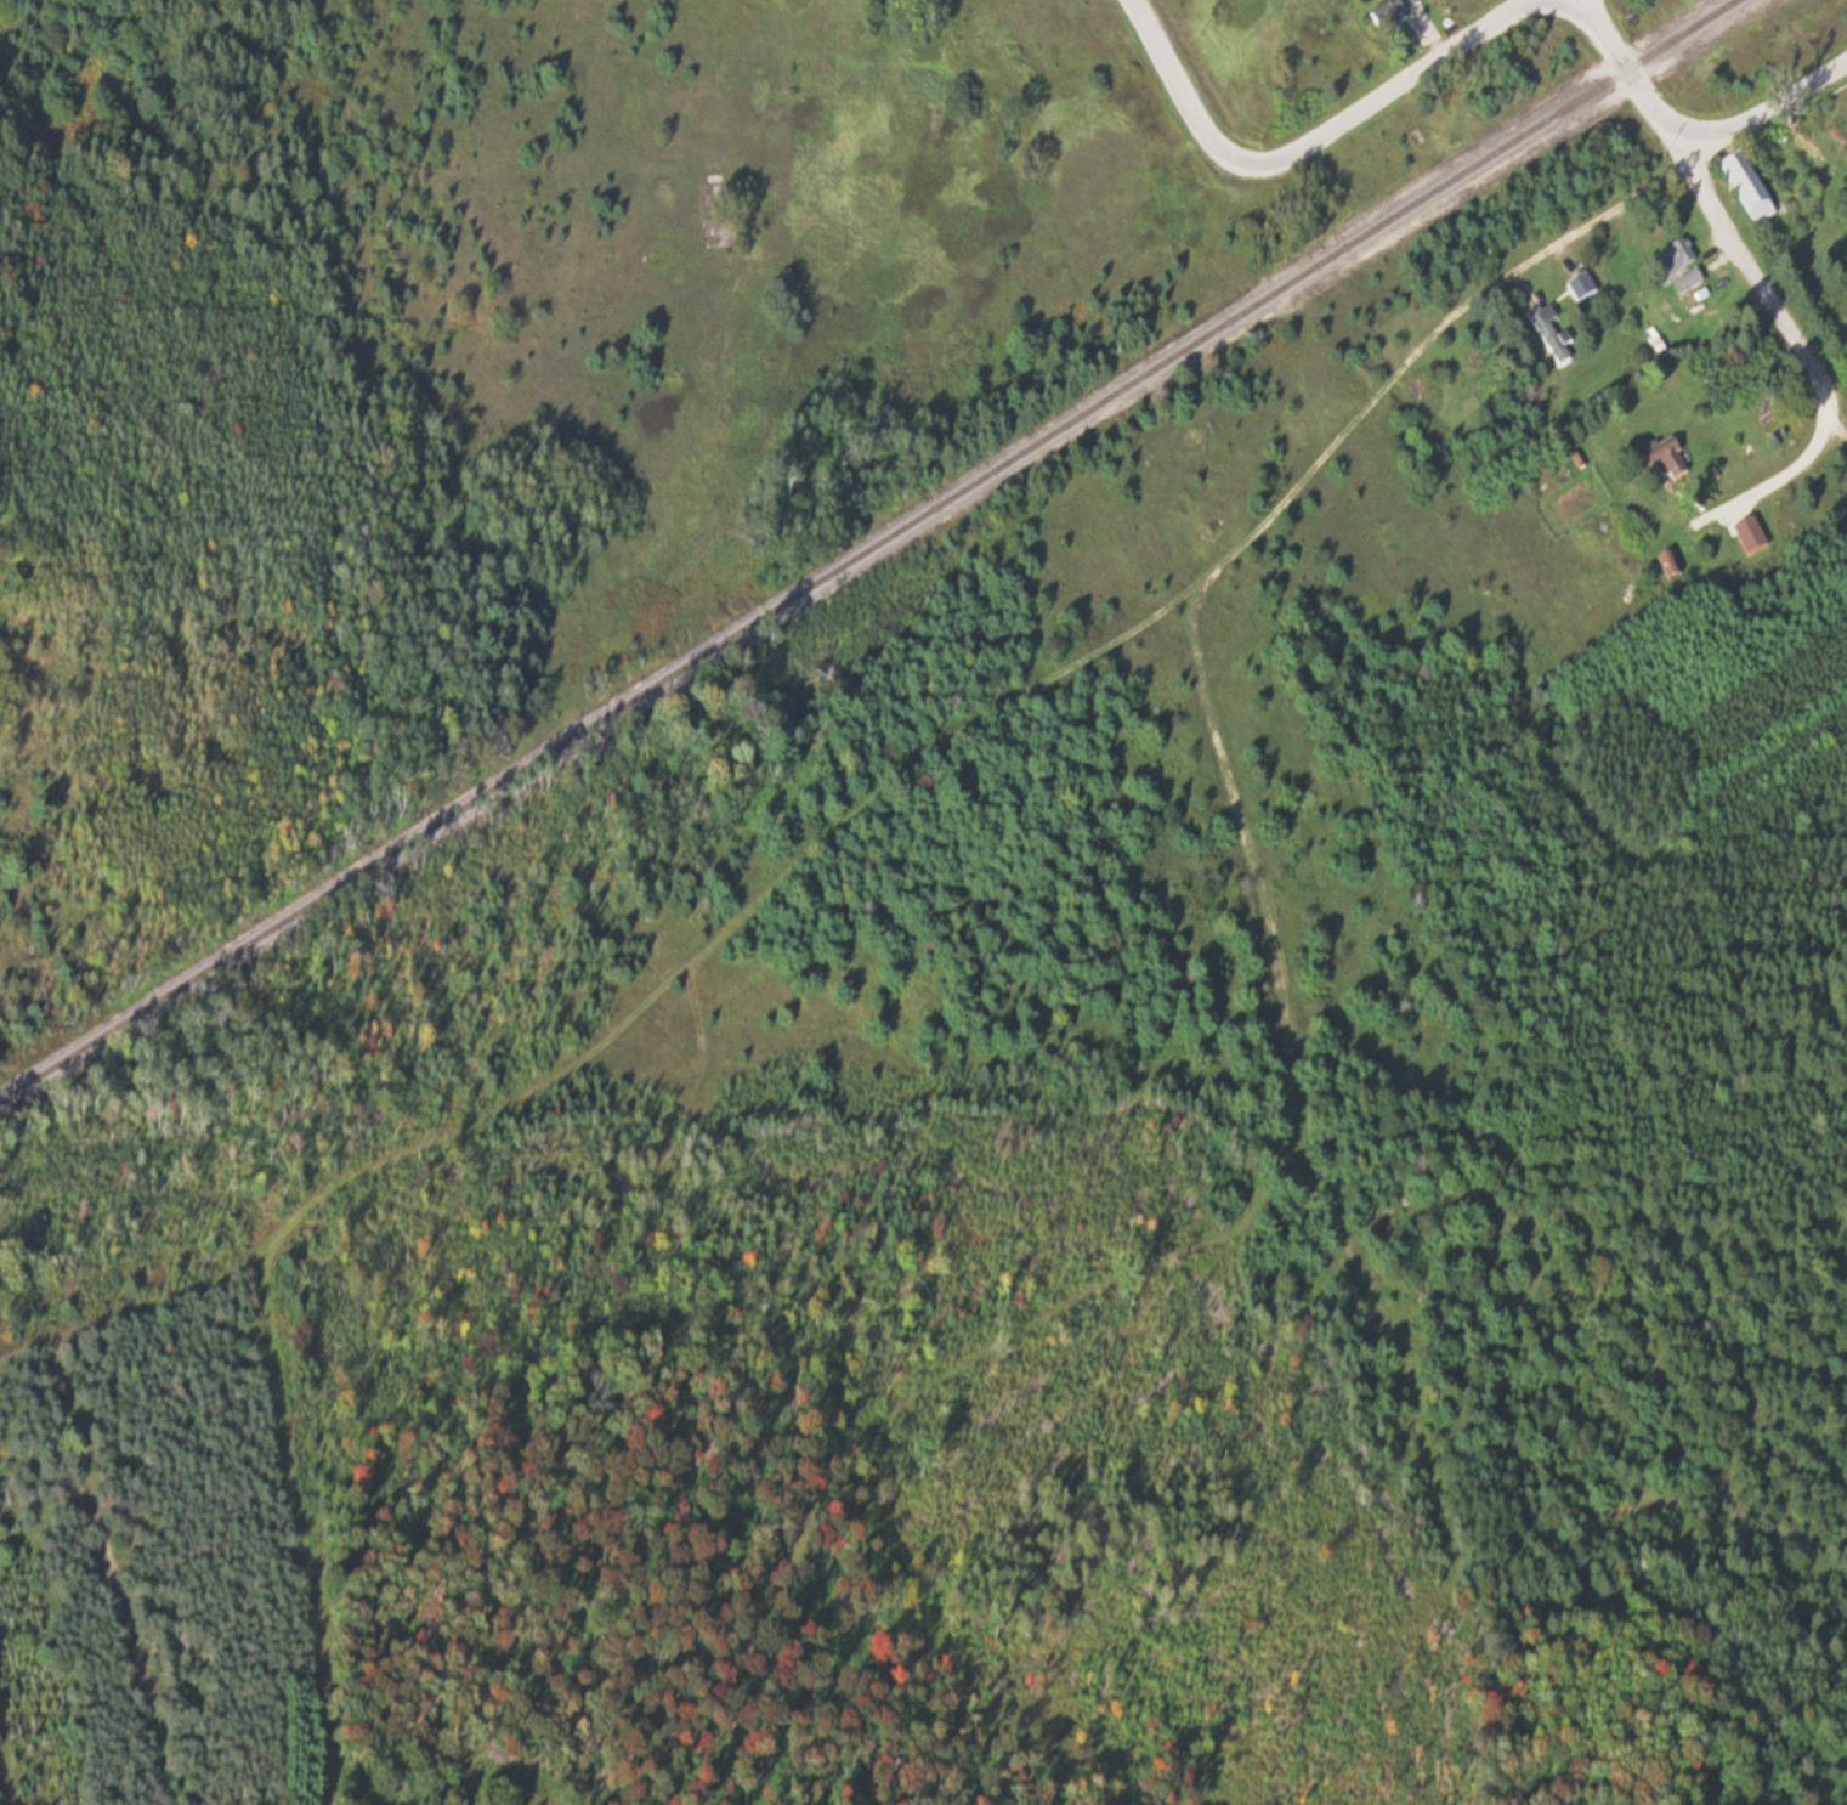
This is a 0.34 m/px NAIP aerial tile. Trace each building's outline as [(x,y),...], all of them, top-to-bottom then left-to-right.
[(1382,38),(1425,13),(1418,0),(1401,0),(1370,18),(1382,38)] [(1727,171),(1755,222),(1777,210),(1749,159),(1727,171)] [(1672,284),(1675,282),(1684,297),(1705,283),(1695,269),(1700,266),(1686,243),(1657,261),(1672,284)] [(1568,288),(1578,306),(1598,295),(1588,278),(1568,288)] [(1573,364),(1542,311),(1528,320),(1559,372),(1573,364)] [(1665,489),(1692,477),(1675,439),(1648,452),(1665,489)] [(1681,579),(1671,558),(1659,563),(1668,584),(1681,579)]
